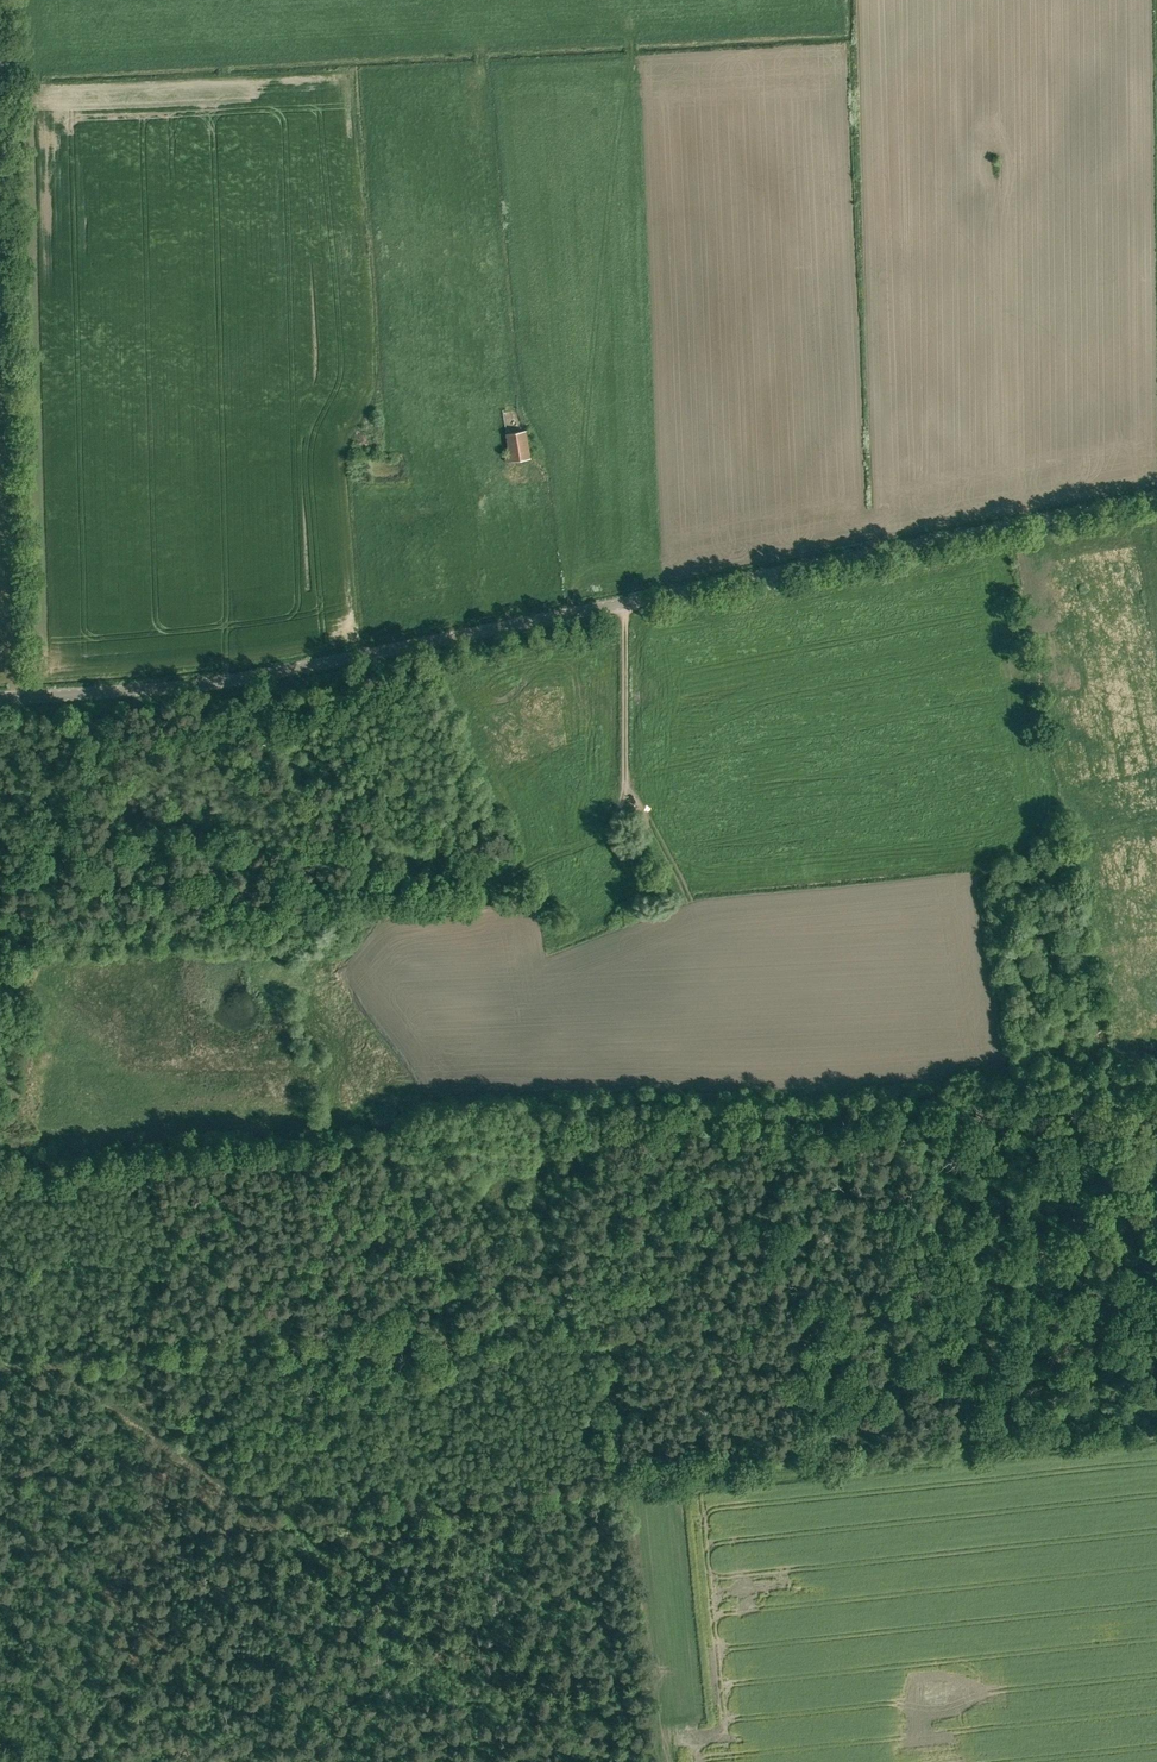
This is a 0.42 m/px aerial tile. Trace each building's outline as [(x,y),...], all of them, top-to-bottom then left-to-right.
[(530,458),(525,430),(507,433),(511,454),(505,455),(506,462),(530,458)]
